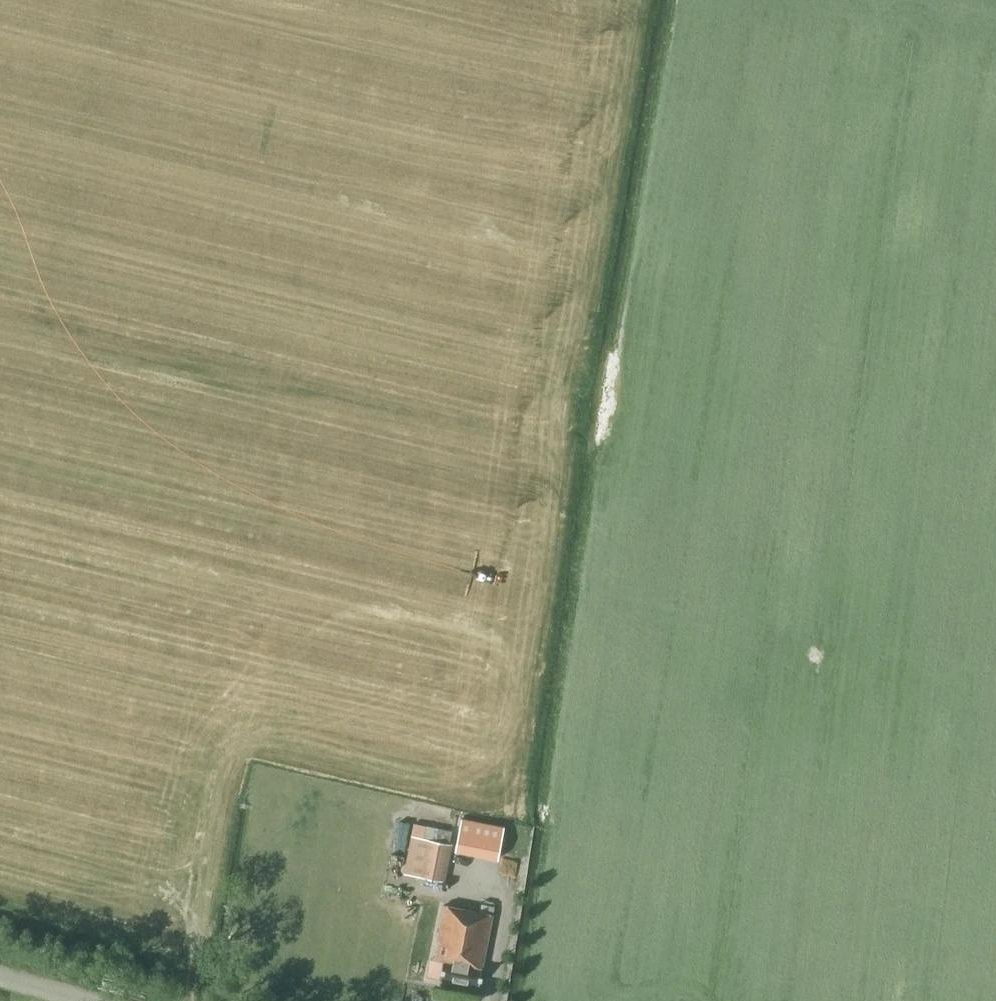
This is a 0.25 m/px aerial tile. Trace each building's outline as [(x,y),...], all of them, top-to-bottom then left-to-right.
[(461,818),(455,850),(498,858),(504,827),(461,818)] [(446,882),(453,843),(411,835),(404,873),(446,882)] [(485,950),(494,905),(482,903),(480,912),(444,904),(437,940),(440,940),(437,954),(445,956),(440,978),(478,986),(482,967),(480,967),(483,950),(485,950)]
